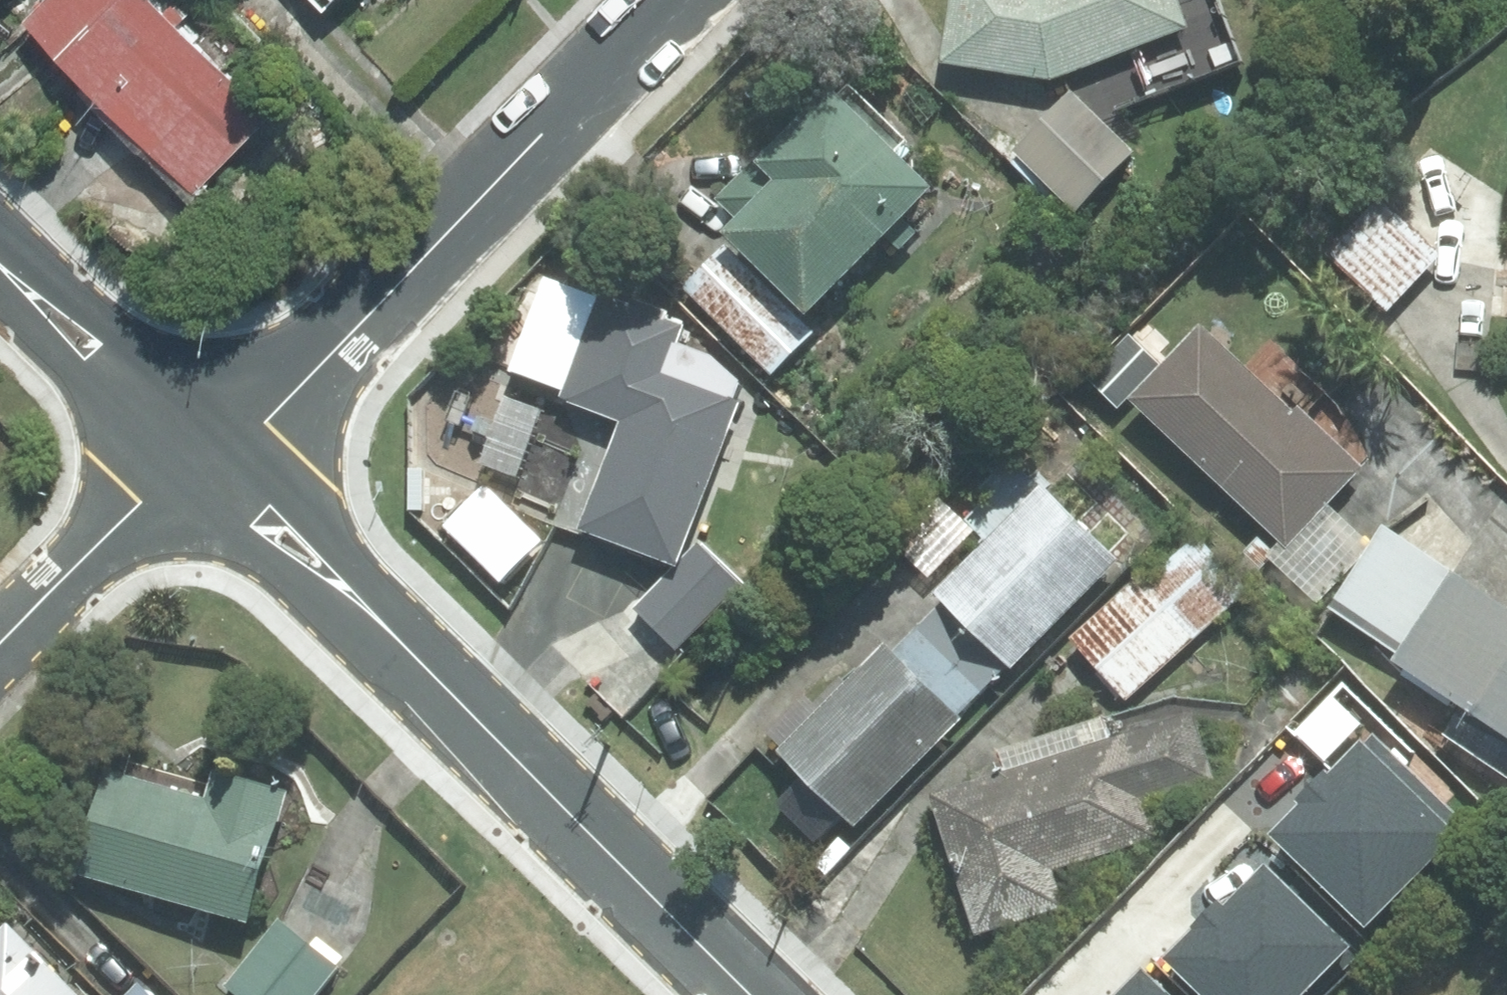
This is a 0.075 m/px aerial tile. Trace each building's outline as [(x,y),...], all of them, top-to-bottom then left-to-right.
[(79,45),(123,0),(52,0),(43,10),(61,27),(79,45)] [(79,45),(216,178),(289,103),(183,0),(123,0),(79,45)] [(951,59),(1062,77),(1198,26),(1188,0),(960,0),(951,59)] [(757,160),(722,197),(745,219),(738,226),(824,308),(944,183),(907,148),(917,138),(862,85),(855,92),(845,83),(781,149),(774,143),(757,160)] [(1141,149),(1076,90),(1041,128),(1021,150),(1085,209),(1141,149)] [(1449,252),(1386,194),(1333,251),(1396,309),(1419,284),(1449,252)] [(822,332),(731,245),(711,266),(690,287),(780,374),(822,332)] [(571,388),(606,295),(551,275),(517,369),(571,388)] [(686,325),(606,295),(571,388),(568,395),(580,400),(579,402),(629,420),(626,428),(589,528),(683,562),(689,564),(694,551),(750,400),(669,370),(686,325)] [(1104,353),(1135,382),(1173,341),(1142,312),(1104,353)] [(1304,411),(1212,322),(1143,393),(1292,538),(1297,543),(1336,504),(1371,467),(1308,406),(1304,411)] [(550,408),(514,395),(490,463),(527,475),(550,408)] [(456,477),(430,490),(442,515),(468,501),(456,477)] [(1051,483),(944,589),(952,597),(1017,662),(1020,665),(1127,559),(1051,483)] [(1377,543),(1336,504),(1297,543),(1292,538),(1275,556),(1323,601),(1367,558),(1377,543)] [(1506,758),(1506,596),(1392,520),(1377,543),(1367,558),(1335,605),(1414,658),(1404,672),(1429,689),(1437,678),(1471,701),(1455,724),(1506,758)] [(1147,571),(1076,636),(1096,659),(1132,698),(1253,588),(1205,535),(1155,580),(1147,571)] [(748,581),(705,540),(694,551),(689,564),(683,562),(640,608),(684,649),(748,581)] [(1017,662),(952,597),(925,624),(901,650),(966,714),(1017,662)] [(893,643),(789,748),(793,753),(814,773),(853,812),(865,824),(970,718),(966,714),(901,650),(893,643)] [(939,792),(983,935),(1045,916),(1077,907),(1065,868),(1165,838),(1153,800),(1220,779),(1200,713),(1120,737),(1013,769),(939,792)] [(1113,715),(1007,749),(1013,769),(1120,737),(1113,715)] [(1295,804),(1266,833),(1363,929),(1465,826),(1372,734),(1363,743),(1360,740),(1327,773),(1323,769),(1292,801),(1295,804)] [(83,875),(261,923),(297,790),(224,770),(216,796),(112,768),(83,875)] [(853,812),(814,773),(785,803),(825,841),(853,812)] [(1164,958),(1202,994),(1298,994),(1347,945),(1263,863),(1223,904),(1217,898),(1190,926),(1193,929),(1164,958)] [(287,917),(234,983),(249,994),(322,994),(347,964),(317,940),(287,917)] [(15,918),(0,932),(0,994),(93,994),(15,918)] [(1140,967),(1113,994),(1169,994),(1140,967)] [(159,993),(147,982),(135,994),(157,994),(159,993)]
